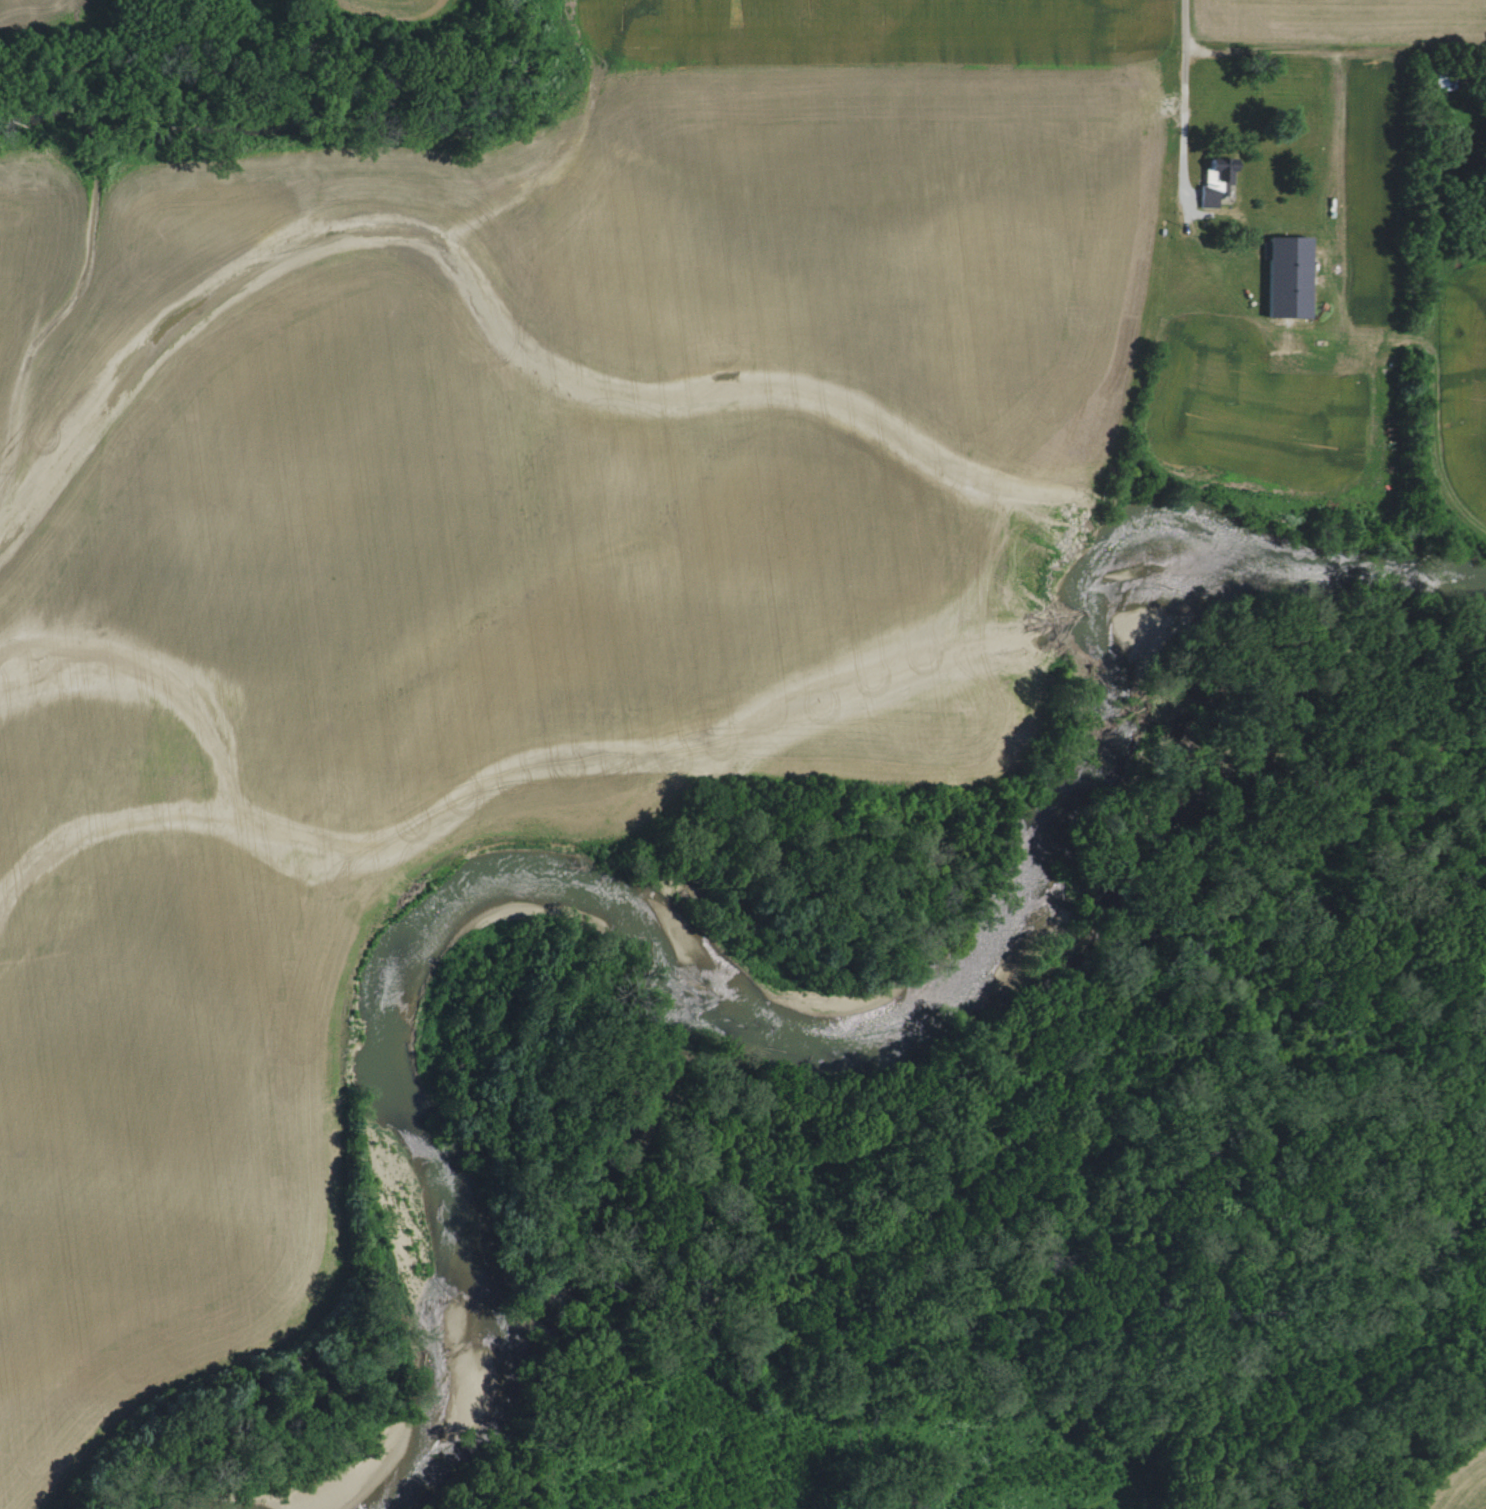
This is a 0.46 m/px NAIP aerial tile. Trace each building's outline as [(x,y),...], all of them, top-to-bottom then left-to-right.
[(1217,208),(1217,196),(1226,196),(1226,184),(1233,184),(1233,159),(1210,159),(1210,165),(1198,165),(1198,208),(1217,208)] [(1259,318),(1306,319),(1307,301),(1302,301),(1302,286),(1307,286),(1307,259),(1304,259),(1304,237),(1259,237),(1259,318)]
